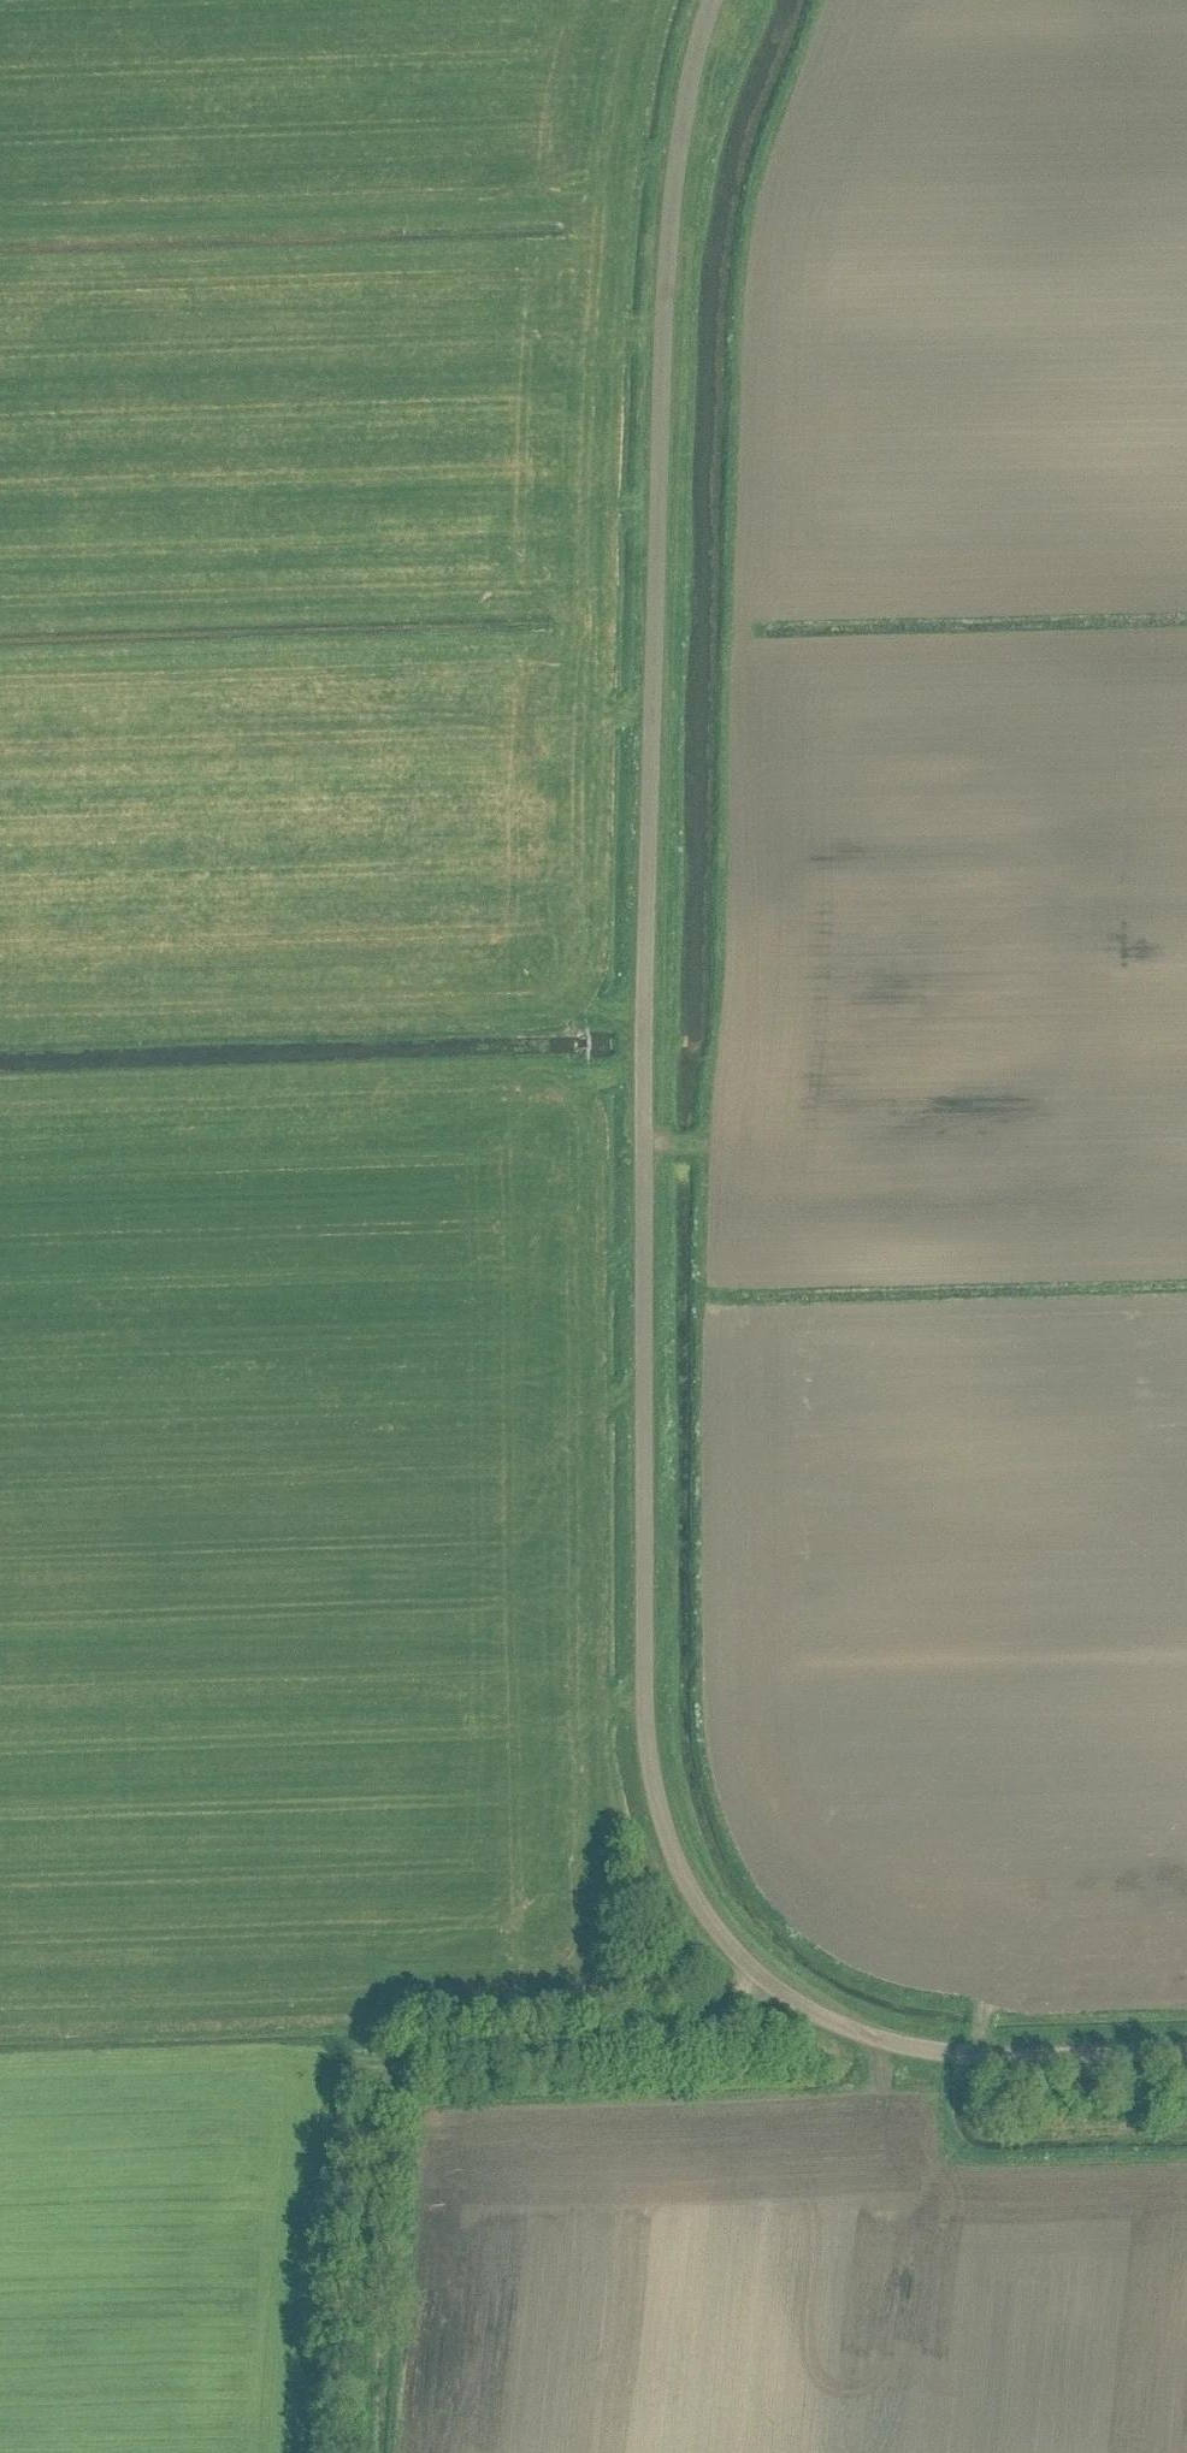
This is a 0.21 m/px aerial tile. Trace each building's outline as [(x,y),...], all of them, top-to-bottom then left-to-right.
[(603,1055),(619,1055),(619,1034),(604,1034),(603,1055)]
